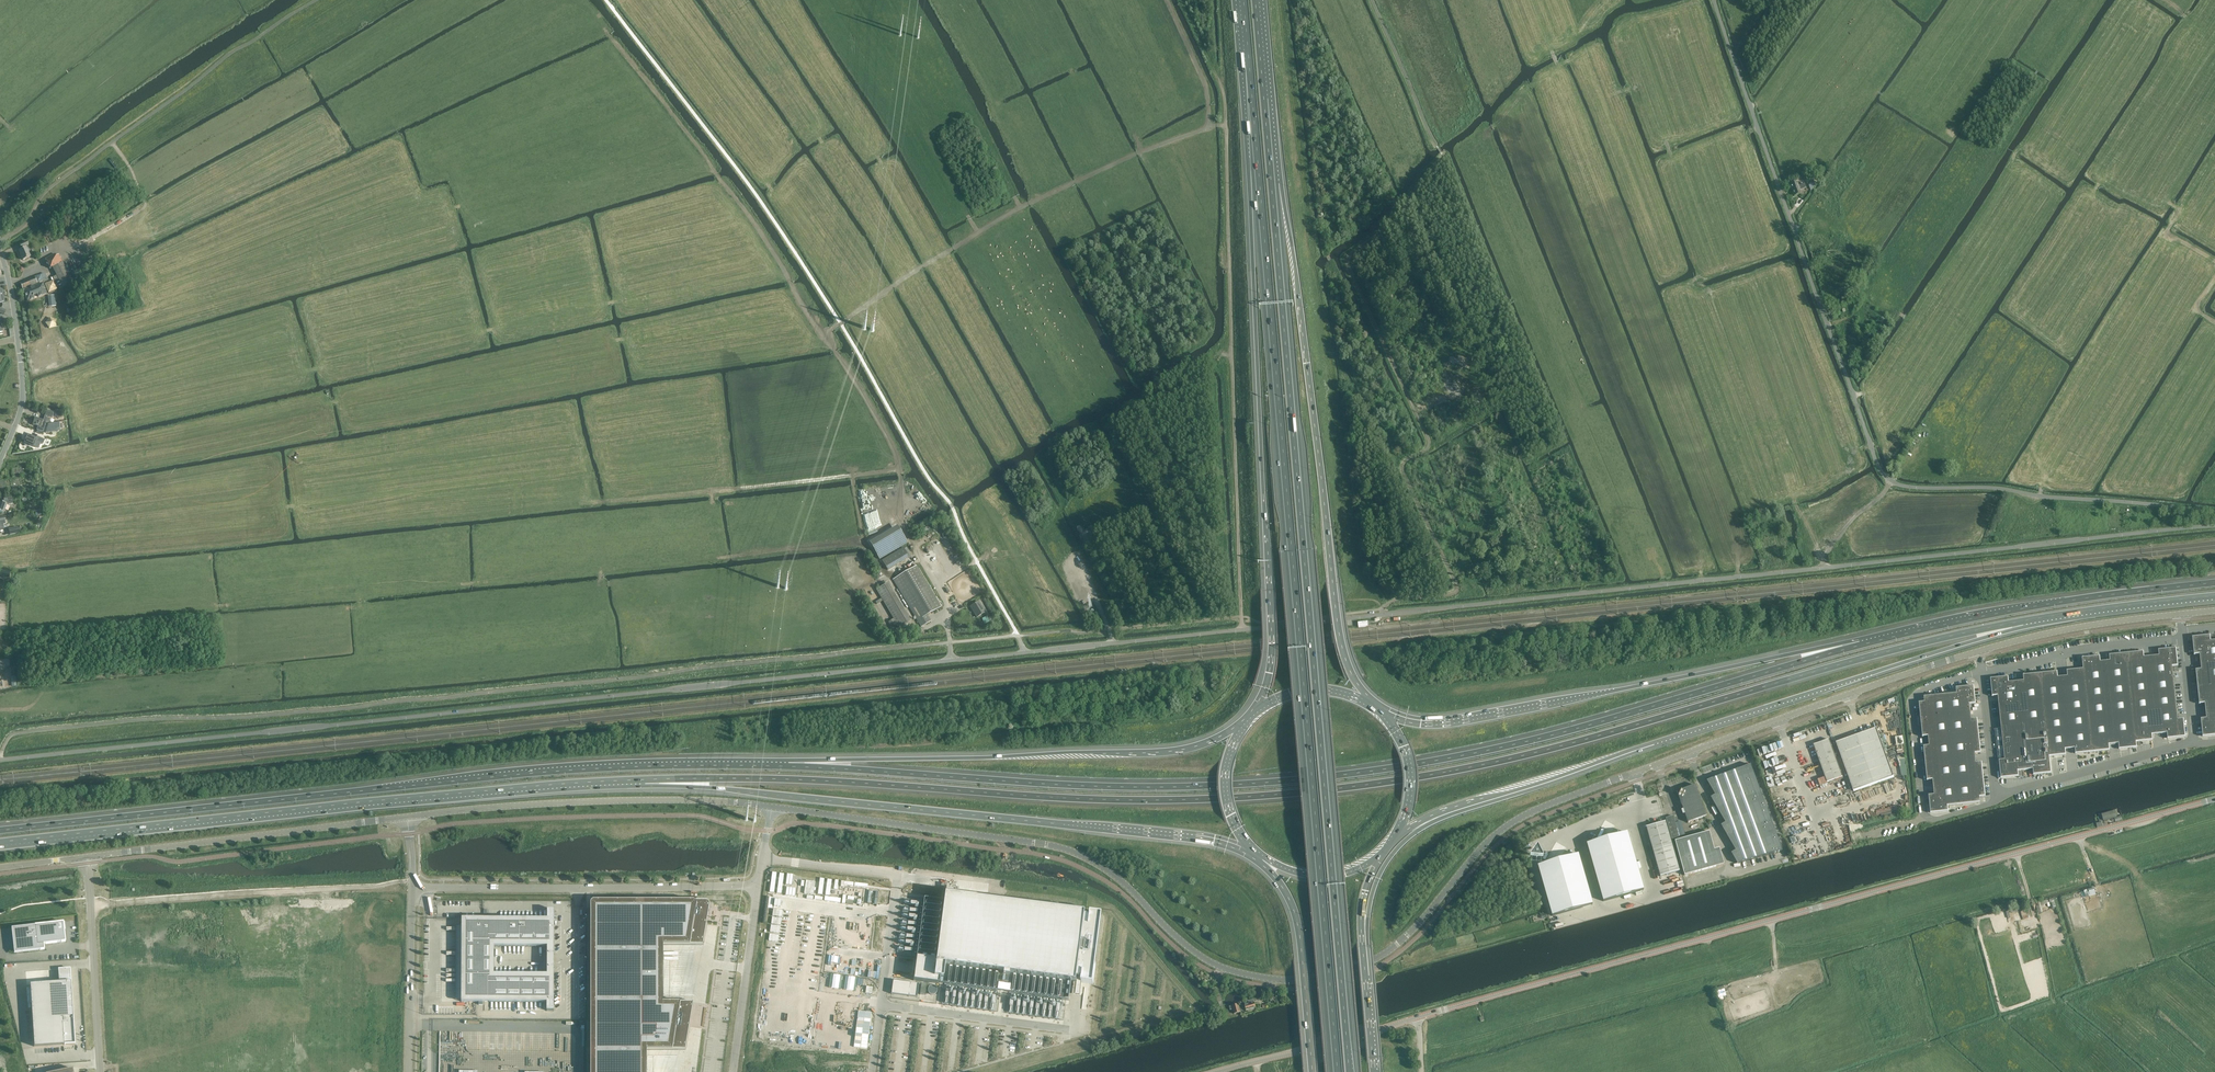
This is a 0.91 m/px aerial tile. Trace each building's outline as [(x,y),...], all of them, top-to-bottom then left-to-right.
[(1792,191),(1805,186),(1804,184),(1799,185),(1797,182),(1790,185),(1792,191)] [(1805,186),(1792,191),(1794,196),(1802,193),(1800,190),(1806,188),(1805,186)] [(1799,197),(1794,205),(1799,208),(1804,200),(1799,197)] [(23,260),(31,256),(27,247),(25,247),(29,245),(27,241),(20,244),(21,248),(22,249),(19,251),(23,260)] [(56,256),(55,254),(45,259),(50,269),(52,268),(62,262),(58,255),(56,256)] [(62,288),(72,282),(62,262),(52,268),(62,288)] [(35,277),(20,283),(23,289),(37,283),(35,277)] [(48,293),(57,289),(54,280),(45,284),(48,293)] [(24,290),(23,290),(24,291),(27,300),(28,301),(34,299),(34,298),(33,296),(34,296),(33,295),(37,294),(38,296),(38,297),(39,297),(39,296),(47,294),(43,283),(24,290)] [(56,327),(56,320),(50,317),(45,323),(49,329),(56,327)] [(35,417),(33,424),(38,426),(37,430),(42,432),(43,432),(47,421),(49,422),(50,419),(48,418),(46,417),(47,416),(52,417),(54,413),(46,410),(43,420),(35,417)] [(48,424),(46,433),(53,432),(60,428),(59,423),(48,424)] [(27,436),(24,443),(33,447),(33,446),(38,448),(41,443),(43,444),(44,440),(32,434),(31,438),(27,436)] [(870,542),(880,559),(908,542),(898,525),(870,542)] [(888,571),(909,557),(903,548),(882,560),(888,571)] [(953,549),(947,551),(949,558),(955,555),(953,549)] [(927,615),(941,607),(916,566),(893,579),(921,627),(931,621),(927,615)] [(908,622),(912,620),(889,582),(886,584),(876,589),(894,619),(888,622),(892,627),(897,624),(899,628),(908,622)] [(977,617),(985,612),(979,602),(971,606),(975,613),(974,613),(977,617)] [(2210,641),(2210,636),(2193,638),(2194,655),(2200,655),(2201,670),(2196,670),(2200,705),(2205,704),(2206,718),(2201,719),(2203,737),(2214,736),(2214,641),(2210,641)] [(2008,677),(1991,679),(1993,696),(1998,696),(2001,726),(2005,760),(1999,761),(2001,779),(2019,777),(2018,771),(2033,770),(2033,775),(2052,774),(2050,757),(2066,755),(2066,750),(2075,749),(2075,755),(2110,751),(2109,745),(2118,744),(2119,750),(2137,748),(2137,743),(2153,741),(2152,735),(2167,733),(2167,739),(2186,737),(2184,719),(2178,720),(2172,667),(2178,666),(2176,649),(2159,651),(2159,656),(2144,658),(2143,652),(2110,656),(2110,661),(2100,662),(2100,657),(2082,659),(2084,670),(2067,671),(2068,676),(2058,678),(2057,672),(2041,674),(2024,676),(2024,681),(2009,683),(2008,677)] [(1972,720),(1970,704),(1975,704),(1974,687),(1957,688),(1957,694),(1924,697),(1925,703),(1920,703),(1923,737),(1928,737),(1929,746),(1923,746),(1927,781),(1933,780),(1934,795),(1928,795),(1930,814),(1949,812),(1948,806),(1980,803),(1980,797),(1986,797),(1982,762),(1976,763),(1975,754),(1981,753),(1977,719),(1972,720)] [(1854,791),(1894,777),(1877,729),(1836,743),(1854,791)] [(1830,740),(1814,745),(1819,760),(1827,783),(1843,777),(1830,740)] [(1902,775),(1907,774),(1905,755),(1898,755),(1899,761),(1901,761),(1902,775)] [(1737,854),(1733,857),(1737,864),(1782,851),(1750,765),(1706,781),(1717,799),(1712,801),(1727,826),(1722,829),(1737,854)] [(1688,823),(1706,816),(1695,785),(1677,792),(1683,810),(1681,810),(1683,814),(1684,814),(1688,823)] [(2095,813),(2098,823),(2122,816),(2119,806),(2095,813)] [(1672,839),(1679,837),(1673,816),(1666,818),(1672,839)] [(1660,877),(1680,871),(1665,822),(1646,827),(1660,877)] [(1720,852),(1715,854),(1709,832),(1675,841),(1684,876),(1724,864),(1720,852)] [(1644,890),(1627,833),(1609,838),(1600,840),(1593,842),(1587,844),(1603,901),(1644,890)] [(1592,904),(1578,855),(1560,860),(1551,862),(1544,864),(1538,866),(1552,916),(1592,904)] [(2095,888),(2084,889),(2085,896),(2096,894),(2095,888)] [(916,957),(913,981),(939,984),(939,982),(940,978),(943,979),(945,965),(1064,980),(1062,996),(1070,997),(1072,981),(1077,982),(1077,979),(1082,979),(1081,983),(1093,984),(1102,915),(1090,913),(1090,916),(1086,916),(1086,913),(944,894),(936,959),(916,957)] [(2021,912),(2022,916),(2019,917),(2020,919),(2023,919),(2023,920),(2032,917),(2029,909),(2025,910),(2024,907),(2018,909),(2019,912),(2021,912)] [(547,918),(462,918),(462,919),(461,1002),(479,1002),(479,1005),(483,1005),(483,1002),(547,1002),(547,1011),(554,1011),(554,958),(554,910),(547,910),(547,918)] [(601,918),(601,1071),(684,1071),(723,918),(601,918)] [(63,922),(11,928),(14,953),(44,950),(43,944),(65,941),(63,922)] [(940,978),(939,982),(1062,996),(1064,980),(945,965),(943,979),(940,978)] [(59,982),(30,984),(34,1046),(74,1044),(70,968),(59,969),(59,982)] [(893,980),(891,994),(917,997),(919,984),(893,980)] [(1725,988),(1718,990),(1719,997),(1726,995),(1725,988)] [(1246,1011),(1256,1008),(1254,1003),(1254,1002),(1259,1000),(1258,996),(1252,998),(1253,1000),(1247,1001),(1248,1004),(1244,1005),(1246,1011)] [(1230,1010),(1233,1010),(1234,1014),(1241,1012),(1238,1004),(1232,1006),(1229,1007),(1230,1010)]
